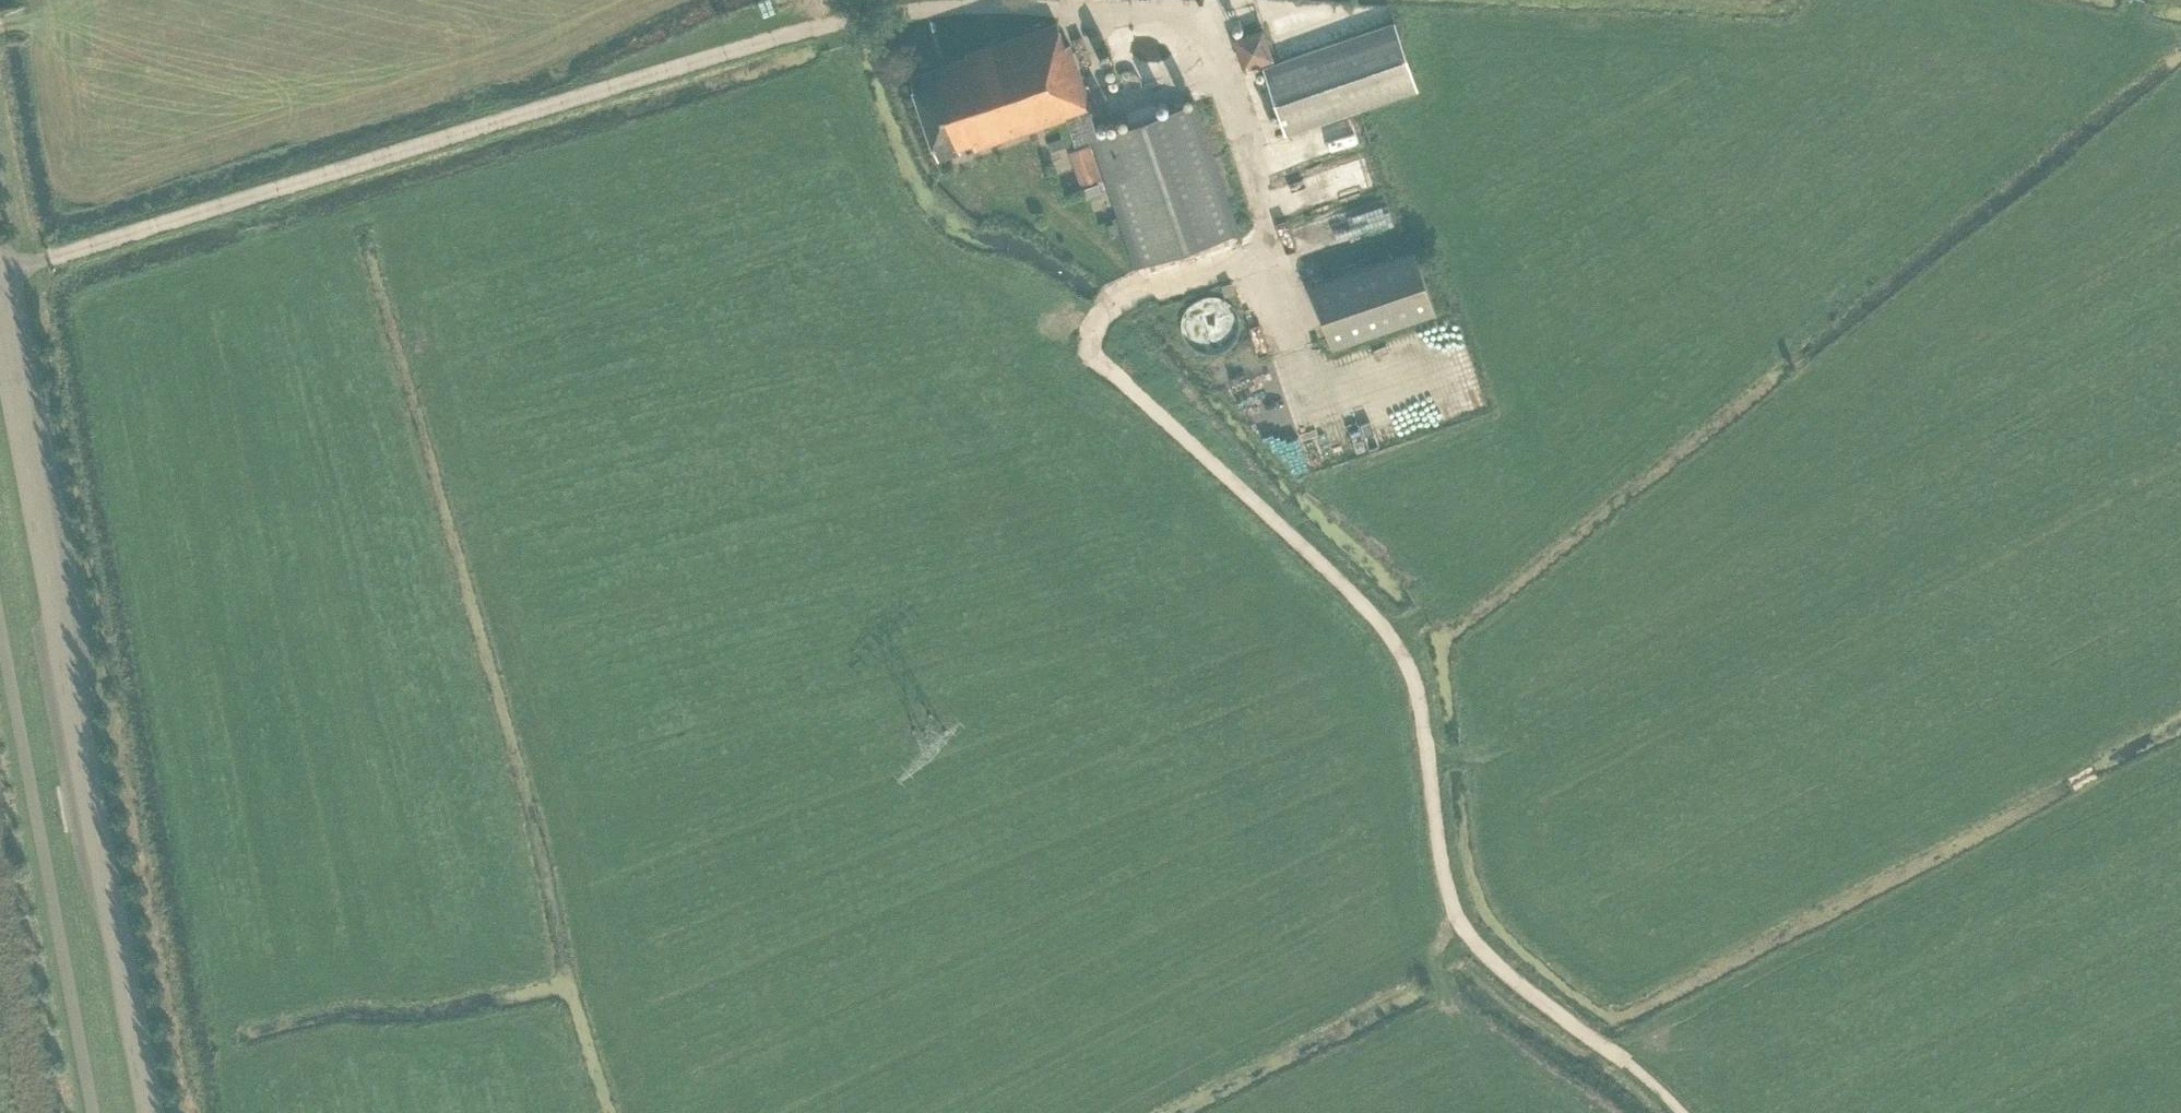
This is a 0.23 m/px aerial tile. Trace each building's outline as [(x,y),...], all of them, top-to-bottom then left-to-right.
[(1235,28),(1246,60),(1278,49),(1267,17),(1235,28)] [(1419,89),(1395,20),(1262,65),(1285,134),(1419,89)] [(996,141),(1066,118),(1089,110),(1092,109),(1070,43),(1065,45),(1057,22),(966,53),(967,56),(996,141)] [(996,141),(967,56),(910,75),(938,159),(961,151),(959,146),(973,142),(975,148),(996,141)] [(1089,110),(1066,118),(1074,143),(1091,137),(1136,267),(1239,231),(1194,101),(1097,135),(1089,110)] [(1090,143),(1069,150),(1080,184),(1101,177),(1090,143)] [(1102,192),(1098,182),(1084,187),(1087,197),(1102,192)] [(1334,209),(1334,236),(1388,235),(1387,208),(1334,209)] [(1435,311),(1413,248),(1311,284),(1333,347),(1435,311)] [(1235,291),(1231,281),(1220,284),(1224,295),(1235,291)] [(1198,350),(1207,352),(1217,352),(1226,349),(1233,342),(1238,333),(1240,324),(1238,314),(1233,305),(1225,299),(1216,295),(1206,295),(1197,298),(1190,304),(1184,311),(1182,320),(1182,329),(1185,338),(1190,345),(1198,350)]
